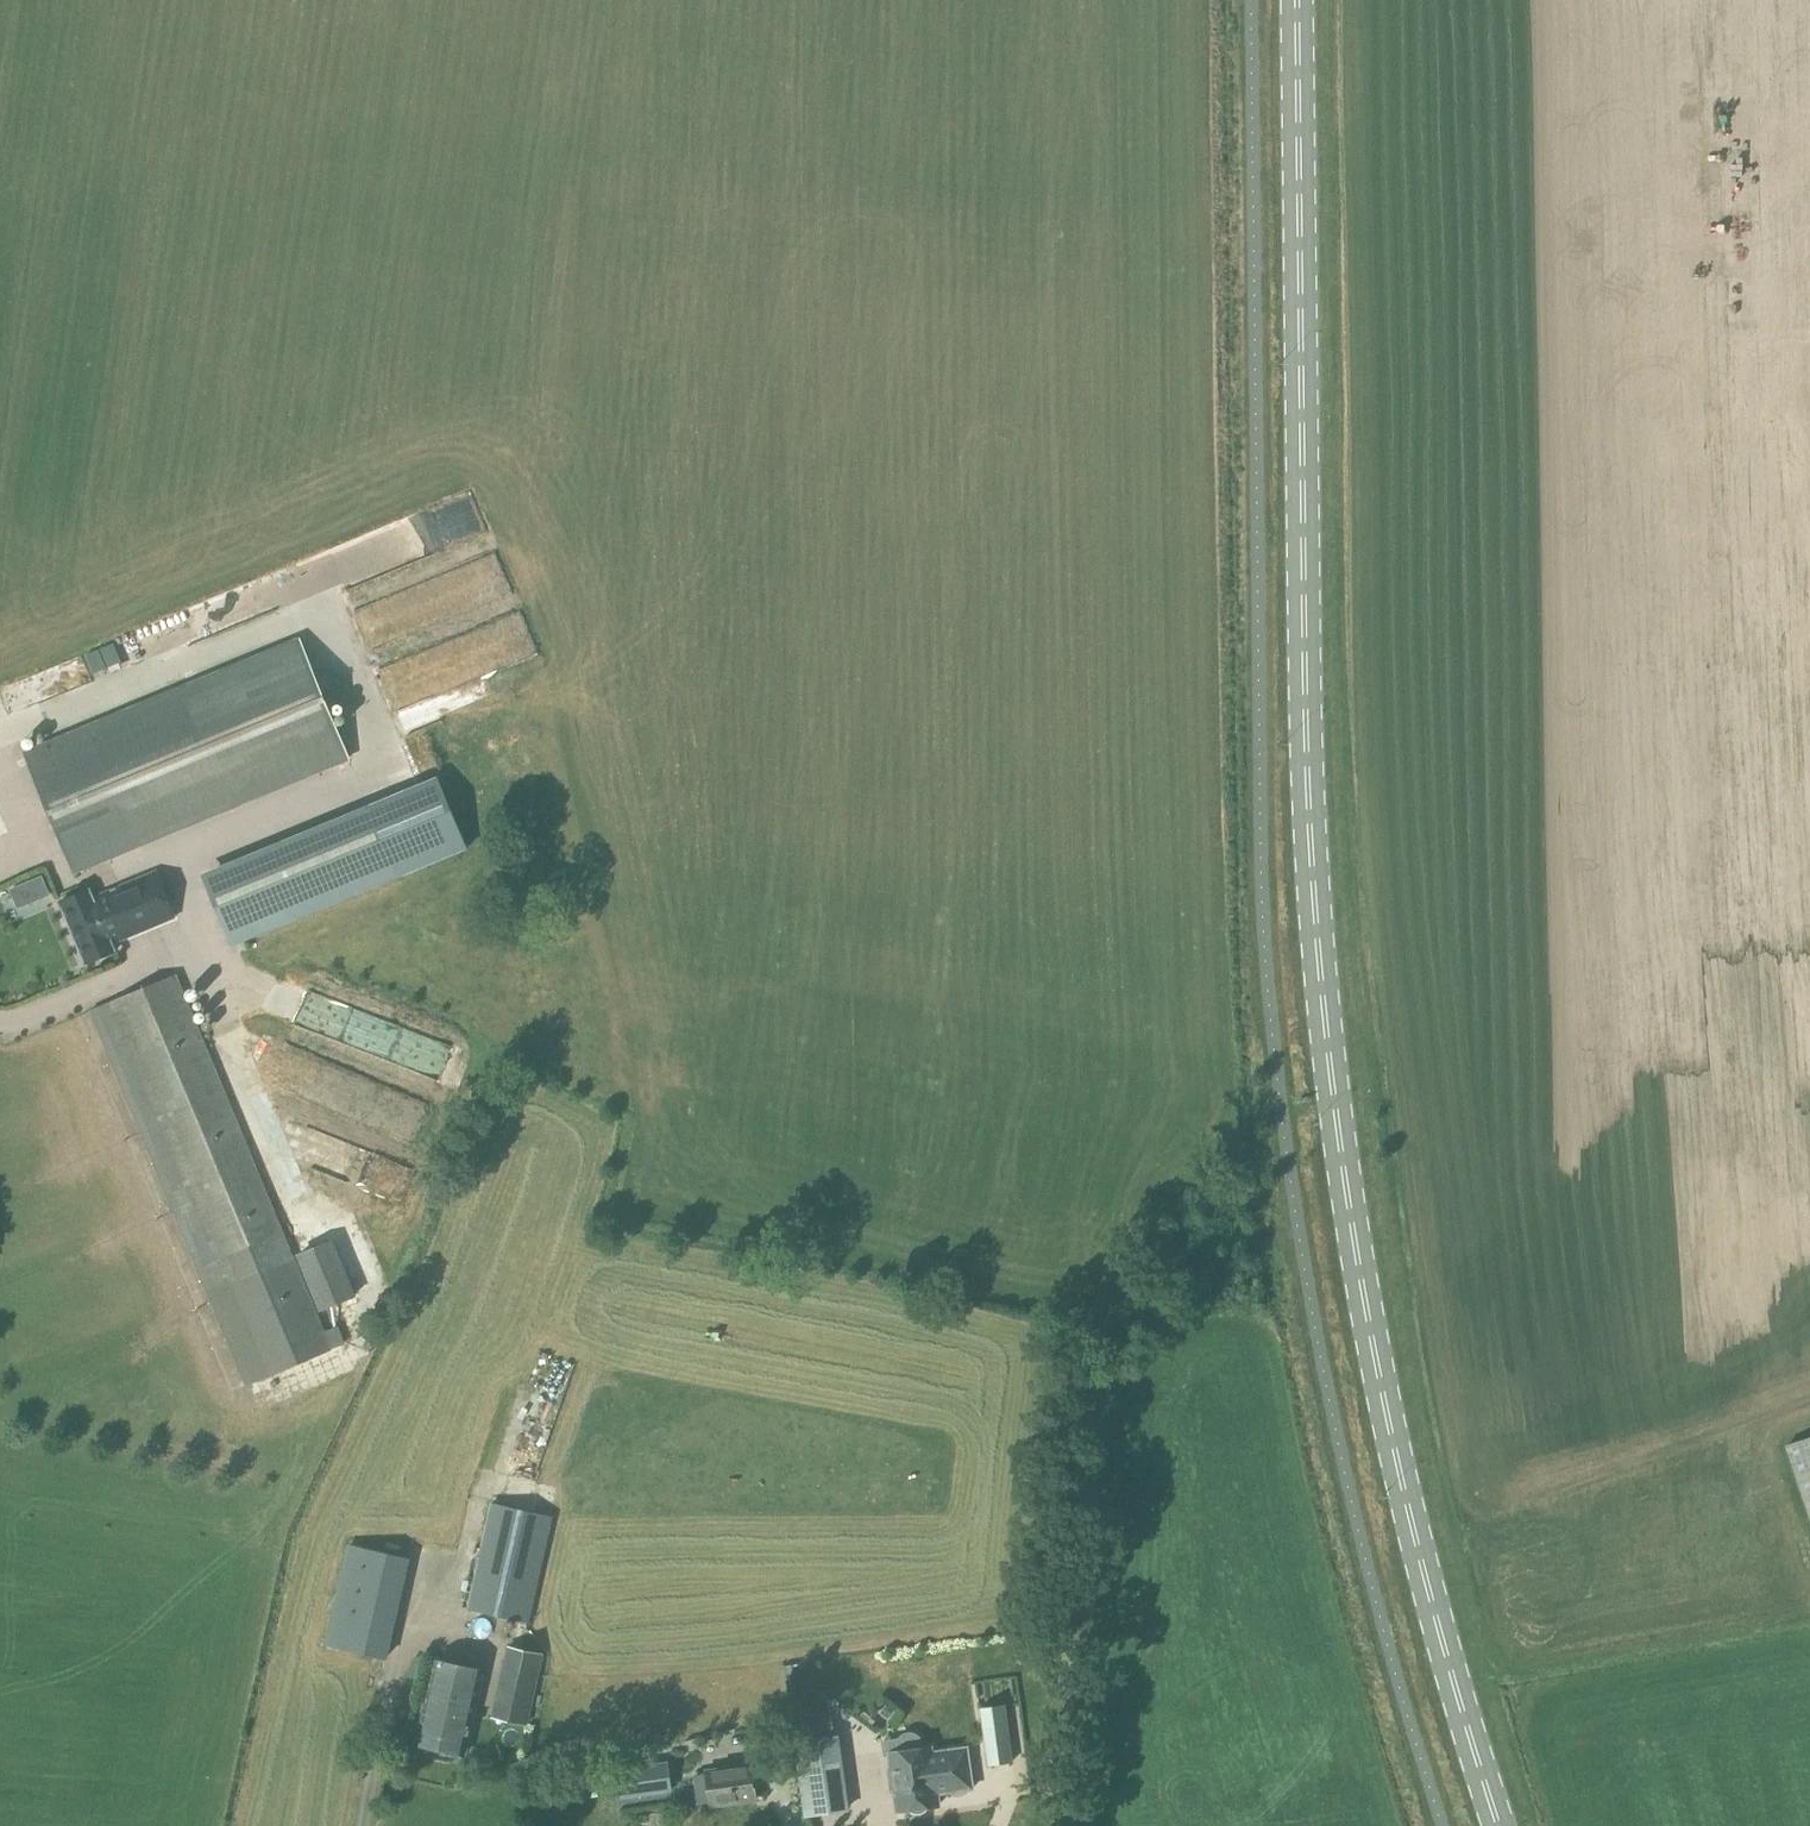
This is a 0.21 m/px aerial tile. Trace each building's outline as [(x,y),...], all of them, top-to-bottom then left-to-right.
[(300,639),(27,752),(76,871),(348,758),(300,639)] [(371,811),(208,879),(236,945),(251,938),(399,877),(467,849),(440,783),(427,788),(371,811)] [(156,872),(93,897),(90,890),(61,902),(86,963),(115,951),(112,944),(175,918),(156,872)] [(18,909),(52,895),(43,875),(10,889),(18,909)] [(44,990),(62,979),(55,968),(37,979),(44,990)] [(91,1011),(246,1385),(332,1349),(177,975),(91,1011)] [(289,1014),(352,1040),(363,1014),(300,987),(289,1014)] [(260,1036),(247,1069),(360,1112),(373,1079),(260,1036)] [(499,1616),(530,1622),(554,1516),(492,1502),(467,1608),(499,1616)] [(328,1643),(387,1656),(407,1566),(348,1553),(328,1643)] [(492,1716),(528,1724),(544,1654),(508,1646),(492,1716)] [(425,1707),(474,1718),(485,1670),(436,1659),(425,1707)] [(1013,1762),(1005,1703),(979,1706),(987,1766),(1013,1762)] [(466,1754),(474,1718),(425,1707),(417,1743),(466,1754)] [(885,1756),(892,1755),(893,1767),(889,1767),(891,1780),(897,1780),(898,1786),(896,1786),(900,1809),(941,1804),(939,1792),(975,1787),(969,1746),(934,1751),(933,1746),(923,1748),(921,1737),(920,1736),(918,1734),(916,1733),(914,1733),(910,1732),(906,1733),(904,1734),(901,1736),(899,1738),(883,1741),(885,1756)] [(807,1815),(847,1810),(837,1734),(796,1740),(807,1815)] [(612,1769),(616,1800),(673,1792),(668,1761),(612,1769)] [(741,1775),(739,1765),(693,1772),(697,1803),(713,1801),(713,1805),(757,1799),(754,1773),(741,1775)]
